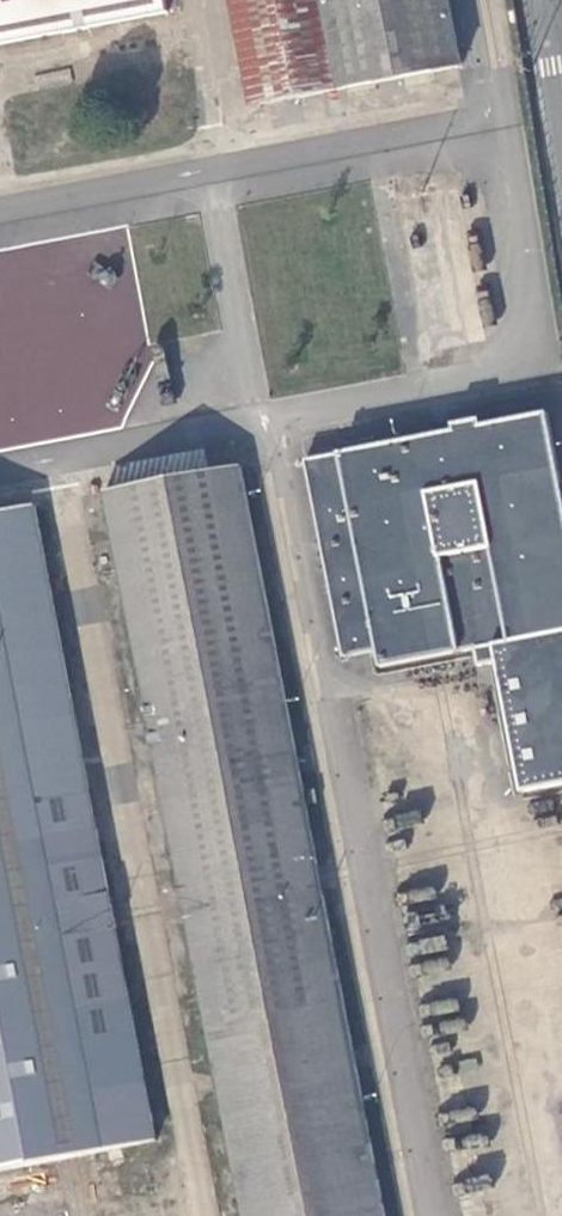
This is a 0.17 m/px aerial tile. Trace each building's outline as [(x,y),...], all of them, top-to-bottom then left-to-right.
[(1,99),(178,65),(166,0),(0,0),(0,96),(1,99)] [(340,88),(322,0),(240,0),(262,104),(340,88)] [(340,88),(461,64),(448,0),(322,0),(340,88)] [(342,456),(350,501),(317,507),(346,660),(380,654),(383,670),(561,635),(561,475),(550,415),(485,428),(484,422),(456,427),(457,434),(342,456)] [(201,453),(170,455),(171,471),(203,468),(201,453)] [(307,463),(317,507),(350,501),(342,456),(307,463)] [(245,1215),(385,1215),(329,927),(241,467),(104,493),(245,1215)] [(157,1139),(33,506),(0,513),(0,1170),(157,1139)]
